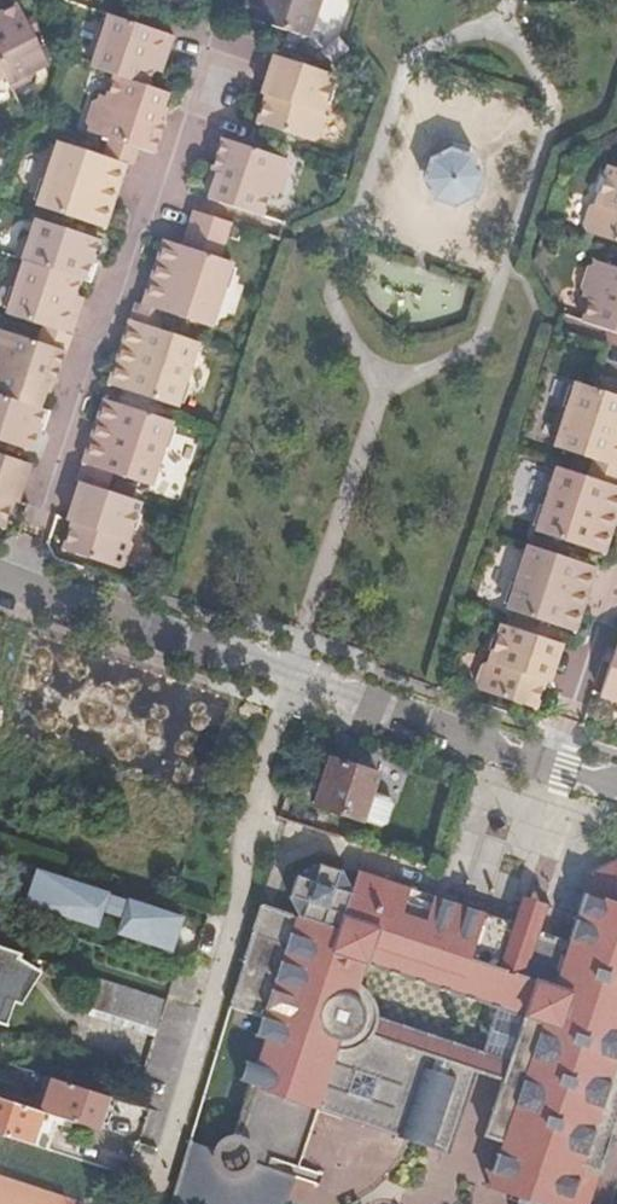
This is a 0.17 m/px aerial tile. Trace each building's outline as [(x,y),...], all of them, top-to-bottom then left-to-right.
[(240,14),(308,36),(319,0),(245,0),(240,14)] [(12,89),(30,80),(31,73),(30,71),(48,62),(32,31),(26,20),(25,18),(18,3),(0,12),(0,66),(6,78),(12,89)] [(91,67),(115,75),(147,86),(153,70),(156,60),(165,63),(174,36),(109,14),(91,67)] [(26,20),(32,31),(38,28),(32,17),(26,20)] [(335,76),(274,56),(262,94),(267,96),(257,123),(312,142),(318,139),(325,120),(322,114),(335,76)] [(162,73),(165,63),(156,60),(153,70),(162,73)] [(88,131),(103,137),(154,153),(164,121),(158,119),(162,107),(167,92),(147,86),(115,75),(108,97),(100,95),(99,99),(90,101),(83,121),(89,127),(88,131)] [(158,119),(164,121),(168,109),(162,107),(158,119)] [(209,199),(261,216),(269,194),(276,196),(278,192),(286,190),(293,170),(287,164),(288,160),(249,147),(222,138),(212,170),(218,172),(214,185),(209,199)] [(59,141),(37,206),(104,228),(112,204),(126,163),(97,154),(59,141)] [(469,159),(450,153),(433,161),(428,179),(436,197),(454,202),(472,194),(477,176),(469,159)] [(608,165),(595,204),(589,207),(583,226),(586,232),(616,242),(616,168),(608,165)] [(218,172),(212,170),(208,183),(214,185),(218,172)] [(189,224),(223,236),(228,221),(194,210),(189,224)] [(15,258),(25,261),(81,279),(91,283),(97,264),(92,262),(99,239),(83,234),(69,229),(36,218),(30,237),(28,236),(21,239),(15,258)] [(71,222),(69,229),(83,234),(85,227),(71,222)] [(221,244),(223,236),(189,224),(186,233),(221,244)] [(143,305),(165,312),(210,328),(232,263),(182,246),(164,240),(156,264),(143,305)] [(594,260),(593,264),(585,265),(579,285),(584,292),(583,296),(590,299),(583,322),(616,333),(616,267),(594,260)] [(7,313),(43,326),(72,335),(81,308),(72,305),(75,296),(81,279),(25,261),(7,313)] [(72,305),(81,308),(84,299),(75,296),(72,305)] [(177,406),(198,342),(159,329),(130,320),(117,360),(109,383),(177,406)] [(39,408),(43,393),(48,381),(54,383),(64,350),(38,342),(0,329),(0,395),(39,408)] [(43,393),(49,395),(54,383),(48,381),(43,393)] [(574,383),(554,447),(593,459),(616,467),(616,397),(574,383)] [(44,430),(50,411),(39,408),(0,395),(0,441),(1,441),(14,446),(31,451),(38,428),(44,430)] [(150,486),(172,421),(104,399),(96,423),(83,464),(112,473),(150,486)] [(14,446),(1,441),(0,443),(0,449),(12,452),(14,446)] [(17,501),(29,463),(0,454),(0,526),(3,527),(12,499),(17,501)] [(557,466),(536,530),(597,550),(608,520),(614,522),(616,511),(616,486),(587,476),(557,466)] [(129,539),(141,502),(106,490),(80,482),(68,519),(73,521),(64,549),(120,567),(126,564),(132,545),(129,539)] [(596,567),(528,545),(507,608),(568,628),(578,598),(585,600),(596,567)] [(561,643),(500,623),(488,662),(482,665),(475,684),(478,690),(534,708),(543,680),(548,682),(561,643)] [(599,695),(616,701),(616,641),(599,695)] [(312,802),(362,819),(378,769),(328,752),(312,802)] [(478,1072),(487,1044),(371,1008),(372,1004),(372,999),(371,995),(370,989),(368,985),(365,981),(362,978),(357,975),(353,973),(370,918),(502,958),(506,944),(547,956),(508,1081),(491,1137),(504,1141),(575,1163),(561,1203),(594,1203),(616,1132),(616,1006),(616,1005),(616,858),(591,872),(569,940),(535,929),(517,923),(363,874),(357,890),(348,871),(323,864),(304,874),(297,899),(307,917),(268,905),(236,1009),(267,1018),(261,1037),(271,1040),(264,1065),(253,1062),(231,1136),(226,1134),(224,1134),(221,1133),(217,1135),(214,1137),(212,1139),(209,1142),(207,1145),(206,1148),(195,1144),(178,1199),(180,1203),(289,1203),(294,1193),(295,1188),(319,1196),(324,1181),(299,1173),(317,1116),(339,1046),(405,1066),(383,1136),(452,1157),(478,1072)] [(119,934),(171,951),(182,918),(130,901),(129,903),(107,896),(108,894),(40,872),(29,905),(98,927),(102,913),(123,920),(119,934)] [(526,897),(517,923),(535,929),(543,903),(526,897)] [(371,995),(372,999),(372,1004),(371,1008),(487,1044),(478,1072),(508,1081),(547,956),(506,944),(502,958),(370,918),(353,973),(357,975),(362,978),(365,981),(368,985),(370,989),(371,995)] [(0,946),(0,1022),(6,1024),(13,1003),(19,1005),(39,971),(20,958),(21,953),(0,946)] [(166,1000),(98,978),(88,1013),(155,1035),(166,1000)] [(317,1116),(383,1136),(405,1066),(339,1046),(317,1116)] [(42,1109),(63,1116),(98,1127),(108,1095),(46,1075),(36,1107),(42,1109)] [(52,1151),(63,1116),(42,1109),(36,1107),(0,1095),(0,1134),(31,1144),(52,1151)] [(504,1141),(490,1186),(524,1196),(522,1203),(561,1203),(575,1163),(504,1141)]
